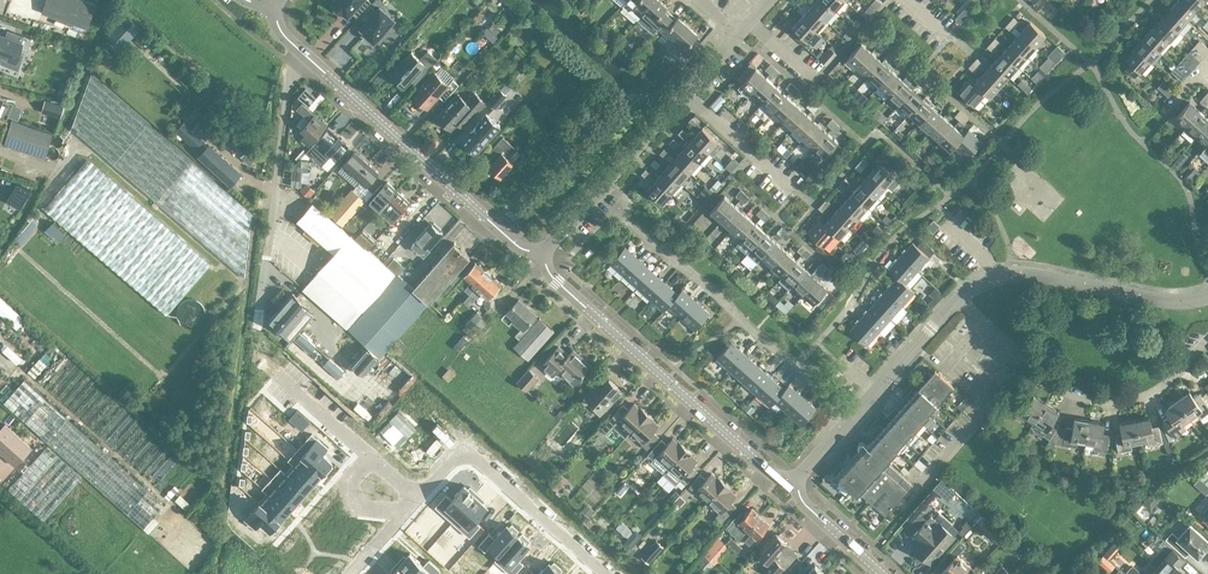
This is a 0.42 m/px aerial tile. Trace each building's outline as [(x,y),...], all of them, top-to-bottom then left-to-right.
[(42,12),(89,27),(97,4),(85,0),(46,0),(42,12)] [(357,16),(371,1),(369,0),(337,0),(333,4),(342,12),(343,11),(348,15),(352,11),(357,16)] [(643,14),(655,0),(628,0),(643,14)] [(660,0),(655,0),(643,14),(659,27),(670,15),(665,10),(667,7),(660,0)] [(824,0),(815,0),(810,6),(826,20),(835,10),(824,0)] [(835,10),(844,0),(824,0),(835,10)] [(876,9),(883,2),(881,0),(874,0),(871,4),(876,9)] [(1184,0),(1177,0),(1171,7),(1187,21),(1196,11),(1184,0)] [(1205,0),(1184,0),(1196,11),(1205,0)] [(365,33),(374,41),(394,20),(380,7),(377,11),(370,5),(359,18),(366,24),(362,28),(366,32),(365,33)] [(826,20),(810,6),(801,16),(817,30),(826,20)] [(791,7),(787,11),(792,16),(796,12),(791,7)] [(1187,21),(1171,7),(1162,17),(1178,31),(1187,21)] [(126,14),(107,34),(123,49),(142,29),(126,14)] [(675,19),(670,15),(659,27),(674,41),(688,25),(678,16),(675,19)] [(817,30),(801,16),(791,27),(807,41),(817,30)] [(1019,22),(1014,17),(1010,21),(1015,26),(1019,22)] [(1178,31),(1162,17),(1153,27),(1168,41),(1178,31)] [(492,22),(501,30),(505,25),(495,18),(492,22)] [(1015,26),(1010,21),(1006,26),(1011,31),(1015,26)] [(1031,21),(1021,32),(1036,45),(1046,35),(1031,21)] [(698,34),(688,25),(674,41),(690,55),(701,42),(695,37),(698,34)] [(483,31),(494,40),(498,35),(488,26),(483,31)] [(1168,41),(1153,27),(1144,37),(1159,51),(1168,41)] [(32,37),(14,31),(13,33),(9,31),(7,36),(0,34),(0,55),(2,56),(0,62),(0,71),(19,77),(32,37)] [(1036,45),(1021,32),(1012,42),(1027,56),(1036,45)] [(877,46),(882,41),(878,37),(873,42),(877,46)] [(1001,42),(995,37),(991,42),(997,47),(1001,42)] [(1159,51),(1144,37),(1134,48),(1150,62),(1159,51)] [(1190,51),(1171,72),(1182,81),(1192,71),(1201,60),(1207,52),(1207,48),(1200,40),(1190,51)] [(882,50),(887,45),(882,41),(877,46),(882,50)] [(861,42),(848,57),(847,58),(858,67),(872,52),(861,42)] [(997,47),(991,42),(987,46),(993,51),(997,47)] [(1027,56),(1012,42),(1003,52),(1018,66),(1027,56)] [(827,60),(837,49),(831,44),(821,55),(827,60)] [(1150,62),(1134,48),(1125,58),(1130,63),(1125,69),(1134,77),(1139,71),(1141,72),(1150,62)] [(389,74),(397,80),(398,79),(405,85),(416,73),(422,77),(438,59),(428,50),(420,59),(412,51),(398,67),(397,65),(389,74)] [(1053,61),(1059,55),(1053,50),(1048,56),(1053,61)] [(872,52),(858,67),(868,77),(882,61),(872,52)] [(1018,66),(1003,52),(994,62),(1009,76),(1018,66)] [(898,64),(903,59),(898,55),(893,61),(898,64)] [(982,63),(977,58),(973,62),(978,67),(982,63)] [(902,69),(907,63),(903,59),(898,64),(902,69)] [(882,61),(868,77),(878,86),(892,70),(882,61)] [(978,67),(973,62),(969,67),(974,72),(978,67)] [(1009,76),(994,62),(984,73),(1000,86),(1009,76)] [(770,73),(775,68),(770,64),(766,69),(770,73)] [(742,83),(753,93),(767,77),(756,68),(742,83)] [(775,77),(779,72),(775,68),(770,73),(775,77)] [(892,70),(878,86),(889,95),(903,79),(892,70)] [(413,95),(428,108),(439,96),(444,101),(459,85),(453,80),(448,85),(434,72),(413,95)] [(245,277),(253,213),(91,73),(71,128),(245,277)] [(918,83),(923,77),(919,73),(914,79),(918,83)] [(1000,86),(984,73),(975,83),(986,93),(990,97),(1000,86)] [(767,77),(753,93),(763,102),(777,86),(767,77)] [(923,87),(928,81),(923,77),(918,83),(923,87)] [(975,83),(970,78),(958,92),(975,107),(986,93),(975,83)] [(903,79),(889,95),(899,104),(913,89),(903,79)] [(309,82),(298,95),(304,100),(299,105),(310,114),(326,96),(309,82)] [(791,91),(796,86),(791,82),(786,87),(791,91)] [(1157,88),(1168,97),(1173,92),(1162,82),(1157,88)] [(777,86),(763,102),(773,111),(787,95),(777,86)] [(795,95),(800,90),(796,86),(791,91),(795,95)] [(913,89),(899,104),(909,114),(923,98),(913,89)] [(1207,103),(1207,91),(1200,101),(1205,106),(1207,103)] [(213,110),(223,100),(214,92),(205,102),(213,110)] [(437,117),(451,130),(461,119),(467,124),(486,103),(474,92),(466,101),(458,94),(437,117)] [(939,101),(944,96),(939,92),(934,97),(939,101)] [(716,110),(725,99),(721,95),(711,106),(716,110)] [(787,95),(773,111),(783,120),(797,105),(787,95)] [(943,105),(948,100),(944,96),(939,101),(943,105)] [(923,98),(909,114),(919,123),(933,107),(923,98)] [(61,117),(64,105),(46,100),(42,112),(61,117)] [(811,110),(816,104),(811,100),(807,106),(811,110)] [(1175,118),(1186,127),(1200,111),(1189,102),(1175,118)] [(816,114),(820,108),(816,104),(811,110),(816,114)] [(797,105),(783,120),(793,129),(807,114),(797,105)] [(933,107),(919,123),(930,132),(944,116),(933,107)] [(959,120),(964,114),(960,110),(955,116),(959,120)] [(1186,127),(1196,136),(1207,123),(1207,119),(1200,111),(1186,127)] [(462,139),(476,151),(500,124),(486,112),(478,121),(470,130),(462,139)] [(807,114),(793,129),(804,139),(818,123),(807,114)] [(964,124),(969,118),(964,114),(959,120),(964,124)] [(314,115),(310,120),(305,115),(296,124),(306,134),(301,139),(309,145),(326,125),(314,115)] [(944,116),(930,132),(940,141),(954,126),(944,116)] [(693,127),(697,122),(692,117),(688,122),(693,127)] [(200,118),(192,128),(185,121),(176,131),(199,153),(208,142),(201,136),(209,126),(200,118)] [(832,128),(837,123),(832,119),(827,124),(832,128)] [(46,157),(53,133),(12,120),(4,145),(46,157)] [(818,123),(804,139),(814,148),(828,132),(818,123)] [(836,132),(841,127),(837,123),(832,128),(836,132)] [(1196,136),(1206,145),(1207,144),(1207,123),(1196,136)] [(954,126),(940,141),(950,151),(954,147),(965,135),(964,135),(954,126)] [(316,141),(306,152),(321,165),(331,154),(336,158),(348,145),(328,127),(316,141)] [(718,141),(703,127),(693,138),(709,152),(718,141)] [(688,133),(682,128),(678,132),(684,137),(688,133)] [(969,129),(964,135),(965,135),(954,147),(967,158),(982,142),(969,129)] [(225,140),(240,155),(249,163),(259,153),(250,144),(234,130),(225,140)] [(828,132),(814,148),(824,157),(838,142),(828,132)] [(508,159),(516,149),(502,136),(493,146),(501,152),(488,166),(500,177),(513,163),(508,159)] [(679,143),(673,138),(669,143),(675,148),(679,143)] [(709,152),(693,138),(684,148),(700,162),(709,152)] [(231,184),(241,173),(209,144),(199,155),(231,184)] [(700,162),(684,148),(675,158),(690,172),(700,162)] [(669,153),(664,149),(660,153),(665,158),(669,153)] [(355,151),(343,164),(366,184),(377,171),(355,151)] [(733,156),(727,165),(733,169),(739,160),(733,156)] [(212,263),(89,157),(45,208),(168,314),(212,263)] [(295,157),(292,185),(301,186),(302,179),(308,180),(311,159),(295,157)] [(690,172),(675,158),(666,168),(681,182),(690,172)] [(869,162),(863,158),(859,162),(865,167),(869,162)] [(660,164),(655,159),(651,163),(656,168),(660,164)] [(879,161),(871,170),(870,172),(885,186),(895,175),(879,161)] [(865,167),(859,162),(855,167),(861,171),(865,167)] [(681,182),(666,168),(656,179),(672,193),(681,182)] [(651,174),(646,169),(642,173),(647,178),(651,174)] [(885,186),(870,172),(861,182),(876,196),(885,186)] [(850,183),(845,178),(841,183),(846,188),(850,183)] [(672,193),(656,179),(647,189),(663,203),(672,193)] [(307,182),(302,187),(300,190),(309,198),(316,190),(307,182)] [(382,183),(356,212),(358,214),(360,212),(362,214),(370,206),(372,207),(379,199),(383,204),(396,190),(387,182),(384,185),(382,183)] [(876,196),(861,182),(852,192),(867,206),(876,196)] [(20,208),(30,190),(18,183),(8,201),(20,208)] [(846,188),(841,183),(837,187),(842,192),(846,188)] [(351,188),(329,213),(342,224),(364,199),(351,188)] [(740,199),(745,193),(741,189),(736,195),(740,199)] [(410,202),(396,190),(383,204),(384,204),(388,199),(388,200),(379,210),(392,222),(410,202)] [(867,206),(852,192),(843,203),(858,217),(867,206)] [(694,212),(694,213),(708,197),(704,193),(684,215),(688,219),(694,212)] [(745,203),(750,197),(745,193),(740,199),(745,203)] [(725,195),(711,211),(721,220),(735,205),(725,195)] [(832,203),(827,199),(822,203),(828,208),(832,203)] [(395,272),(314,203),(299,221),(311,232),(325,243),(335,252),(304,288),(347,326),(395,272)] [(828,208),(822,203),(819,208),(824,212),(828,208)] [(858,217),(843,203),(833,213),(849,227),(858,217)] [(735,205),(721,220),(731,230),(745,214),(735,205)] [(761,217),(766,212),(761,208),(756,213),(761,217)] [(765,221),(770,216),(766,212),(761,217),(765,221)] [(849,227),(833,213),(824,223),(835,234),(839,238),(849,227)] [(745,214),(731,230),(742,239),(756,223),(745,214)] [(32,216),(17,236),(23,240),(38,220),(32,216)] [(364,225),(373,236),(382,229),(373,218),(364,225)] [(824,223),(819,219),(807,233),(823,247),(835,234),(824,223)] [(933,219),(926,226),(933,232),(940,225),(933,219)] [(47,230),(60,240),(66,233),(53,222),(47,230)] [(412,244),(418,249),(416,250),(421,254),(422,252),(424,254),(443,233),(438,229),(439,227),(434,223),(432,224),(431,223),(412,244)] [(756,223),(742,239),(752,248),(766,232),(756,223)] [(781,236),(786,230),(782,226),(777,232),(781,236)] [(364,227),(355,237),(369,248),(377,239),(364,227)] [(786,240),(791,234),(786,230),(781,236),(786,240)] [(766,232),(752,248),(762,257),(776,241),(766,232)] [(929,257),(934,251),(923,240),(917,246),(929,257)] [(776,241),(762,257),(772,266),(786,251),(776,241)] [(470,256),(454,242),(414,287),(398,274),(396,272),(348,327),(368,345),(352,362),(364,373),(430,301),(470,256)] [(913,242),(900,255),(917,270),(929,257),(917,246),(913,242)] [(802,254),(807,249),(802,245),(797,250),(802,254)] [(610,263),(624,275),(639,258),(625,246),(610,263)] [(806,258),(811,253),(807,249),(802,254),(806,258)] [(786,251),(772,266),(783,275),(797,260),(786,251)] [(917,270),(900,255),(888,269),(897,276),(914,291),(905,283),(917,270)] [(639,258),(624,275),(637,287),(652,270),(639,258)] [(797,260),(783,275),(793,285),(807,269),(797,260)] [(470,294),(489,274),(476,263),(464,276),(471,282),(465,289),(470,294)] [(822,272),(827,267),(823,263),(818,268),(822,272)] [(744,274),(749,269),(744,265),(740,269),(744,274)] [(827,276),(832,271),(827,267),(822,272),(827,276)] [(807,269),(793,285),(803,294),(817,278),(807,269)] [(652,270),(637,287),(650,299),(665,282),(652,270)] [(500,285),(489,274),(470,294),(475,298),(481,292),(488,298),(500,285)] [(914,291),(897,276),(885,290),(902,304),(914,291)] [(817,278),(803,294),(814,303),(828,288),(817,278)] [(924,279),(920,283),(925,288),(929,283),(924,279)] [(665,282),(650,299),(664,311),(669,305),(678,294),(665,282)] [(683,289),(678,294),(669,305),(682,316),(696,301),(683,289)] [(902,304),(885,290),(874,303),(890,318),(902,304)] [(309,306),(293,292),(267,320),(290,340),(291,339),(296,343),(293,347),(311,364),(322,352),(306,337),(308,335),(301,328),(314,313),(308,307),(309,306)] [(54,344),(0,295),(0,313),(45,353),(54,344)] [(210,313),(210,310),(210,307),(209,304),(207,300),(202,297),(199,295),(196,295),(192,295),(190,296),(188,297),(185,299),(183,301),(181,304),(180,306),(180,310),(180,313),(181,316),(183,318),(185,321),(187,323),(190,324),(193,325),(195,325),(199,325),(202,324),(204,322),(206,320),(208,318),(209,316),(210,313)] [(528,359),(554,330),(540,317),(538,319),(535,316),(537,315),(519,299),(506,312),(513,319),(512,321),(521,329),(515,335),(520,339),(514,346),(528,359)] [(696,301),(682,316),(696,328),(710,313),(696,301)] [(890,318),(874,303),(862,316),(878,331),(890,318)] [(878,331),(862,316),(850,329),(866,344),(878,331)] [(716,358),(730,370),(744,353),(731,341),(716,358)] [(574,383),(590,366),(573,350),(568,355),(558,346),(545,360),(557,371),(559,369),(574,383)] [(744,353),(730,370),(743,382),(758,365),(744,353)] [(387,409),(382,405),(382,404),(352,377),(350,378),(322,354),(311,366),(338,391),(370,418),(370,417),(375,421),(387,409)] [(758,365),(743,382),(756,393),(771,377),(758,365)] [(529,368),(517,381),(528,391),(539,377),(529,368)] [(954,386),(938,372),(934,376),(928,371),(919,380),(925,386),(917,394),(912,389),(903,398),(909,404),(901,412),(895,407),(887,417),(893,422),(885,431),(879,425),(870,435),(877,440),(873,445),(870,442),(866,445),(862,441),(859,442),(857,443),(858,446),(859,448),(835,476),(859,497),(861,495),(876,507),(885,516),(908,491),(898,483),(903,477),(886,462),(954,386)] [(771,377),(756,393),(769,405),(784,389),(771,377)] [(145,528),(165,505),(24,379),(4,402),(145,528)] [(596,383),(585,396),(581,399),(600,416),(606,410),(622,391),(609,379),(602,387),(596,383)] [(788,384),(784,389),(769,405),(770,406),(774,400),(787,412),(802,396),(788,384)] [(1177,400),(1190,418),(1196,413),(1200,418),(1207,413),(1207,405),(1199,393),(1193,397),(1189,391),(1177,400)] [(1027,417),(1033,421),(1034,422),(1046,403),(1033,395),(1027,403),(1022,400),(1012,415),(1024,422),(1027,417)] [(802,396),(787,412),(801,424),(815,408),(802,396)] [(1190,418),(1177,400),(1164,409),(1170,418),(1164,422),(1175,436),(1186,428),(1183,423),(1190,418)] [(623,404),(601,428),(608,434),(614,427),(625,437),(630,432),(647,413),(640,406),(639,407),(634,403),(629,409),(623,404)] [(1059,411),(1046,403),(1034,422),(1033,421),(1030,427),(1055,443),(1062,426),(1059,424),(1053,420),(1059,411)] [(310,421),(298,410),(290,418),(302,429),(310,421)] [(647,413),(630,432),(641,442),(640,443),(647,450),(659,436),(653,431),(658,425),(654,421),(655,420),(647,413)] [(1149,416),(1134,419),(1139,441),(1147,440),(1148,446),(1162,443),(1159,426),(1151,427),(1149,416)] [(1066,427),(1065,427),(1062,426),(1055,443),(1062,444),(1076,446),(1077,441),(1085,442),(1089,420),(1074,417),(1072,428),(1066,427)] [(1131,443),(1139,441),(1134,419),(1120,422),(1122,432),(1114,434),(1118,452),(1132,449),(1131,443)] [(1104,423),(1089,420),(1085,442),(1094,444),(1093,449),(1107,452),(1110,435),(1102,433),(1104,423)] [(5,424),(0,429),(0,452),(16,466),(32,448),(5,424)] [(312,433),(298,449),(323,473),(325,470),(327,472),(332,466),(330,464),(332,462),(323,454),(328,448),(312,433)] [(661,439),(649,452),(655,457),(651,462),(663,473),(669,467),(686,448),(678,441),(677,442),(673,438),(667,444),(661,439)] [(28,473),(33,468),(42,475),(45,472),(59,482),(52,490),(61,498),(82,472),(47,444),(25,471),(28,473)] [(686,448),(669,467),(663,473),(675,483),(679,478),(686,484),(698,471),(692,466),(697,460),(693,456),(693,455),(686,448)] [(298,449),(289,459),(315,482),(323,473),(298,449)] [(281,468),(280,469),(306,492),(315,482),(289,459),(289,460),(294,464),(286,473),(281,468)] [(1200,477),(1207,485),(1207,468),(1200,477)] [(280,469),(272,478),(297,501),(306,492),(280,469)] [(711,473),(706,479),(700,473),(688,487),(695,493),(696,492),(707,502),(724,483),(717,476),(716,477),(711,473)] [(272,478),(263,488),(289,511),(297,501),(272,478)] [(724,483),(707,502),(719,512),(715,517),(721,523),(736,506),(731,501),(736,495),(731,491),(732,490),(724,483)] [(446,494),(436,506),(453,521),(458,516),(477,493),(471,487),(469,490),(464,486),(452,499),(446,494)] [(268,493),(260,502),(280,520),(289,511),(263,488),(263,489),(268,493)] [(1151,508),(1161,496),(1153,489),(1143,501),(1151,508)] [(458,516),(453,521),(470,537),(481,525),(475,519),(487,506),(483,502),(485,500),(477,493),(458,516)] [(260,502),(245,518),(256,528),(261,522),(271,531),(273,528),(275,530),(280,524),(278,522),(280,520),(260,502)] [(744,526),(748,529),(761,515),(752,507),(731,530),(736,535),(744,526)] [(761,515),(748,529),(751,533),(746,538),(751,543),(770,523),(761,515)] [(930,516),(926,521),(926,520),(913,534),(921,542),(914,549),(929,562),(954,536),(938,522),(930,516)] [(999,543),(1006,536),(985,517),(978,525),(999,543)] [(489,533),(479,544),(485,550),(490,545),(500,554),(495,559),(496,560),(501,555),(519,534),(516,532),(518,530),(512,525),(510,527),(507,524),(495,538),(489,533)] [(1149,537),(1154,531),(1150,526),(1144,533),(1149,537)] [(1196,558),(1207,544),(1198,536),(1200,534),(1192,527),(1187,533),(1194,540),(1186,549),(1196,558)] [(637,528),(624,540),(631,547),(643,534),(637,528)] [(762,548),(774,558),(764,569),(769,573),(778,573),(784,568),(785,569),(798,554),(787,544),(788,543),(776,533),(762,548)] [(496,560),(512,573),(514,573),(524,563),(518,558),(530,544),(528,543),(530,541),(522,534),(520,536),(519,534),(501,555),(496,560)] [(726,544),(718,536),(702,554),(716,566),(721,560),(732,569),(741,558),(726,544)] [(725,543),(726,544),(737,553),(742,547),(731,537),(725,543)] [(1011,548),(1015,544),(1007,537),(1003,541),(1011,548)] [(1155,567),(1163,573),(1181,573),(1184,571),(1172,560),(1178,552),(1164,539),(1159,545),(1168,553),(1155,567)] [(644,556),(650,561),(664,545),(659,540),(644,556)] [(962,549),(966,545),(960,540),(940,562),(945,566),(940,572),(942,573),(961,573),(969,566),(957,555),(962,549)] [(1109,558),(1119,547),(1115,542),(1104,554),(1109,558)] [(1016,553),(1019,555),(1012,563),(1018,569),(1029,557),(1023,551),(1020,549),(1016,553)] [(1118,552),(1110,561),(1125,573),(1143,573),(1118,552)] [(397,562),(411,573),(437,573),(441,570),(429,559),(424,565),(410,553),(406,557),(404,555),(397,562)] [(1110,561),(1106,557),(1100,563),(1113,573),(1125,573),(1110,561)] [(391,573),(411,573),(397,562),(397,563),(397,564),(392,569),(394,571),(391,573)] [(539,573),(562,573),(563,573),(560,571),(562,569),(554,562),(552,564),(549,562),(539,573)] [(815,564),(806,573),(825,573),(815,564)]
